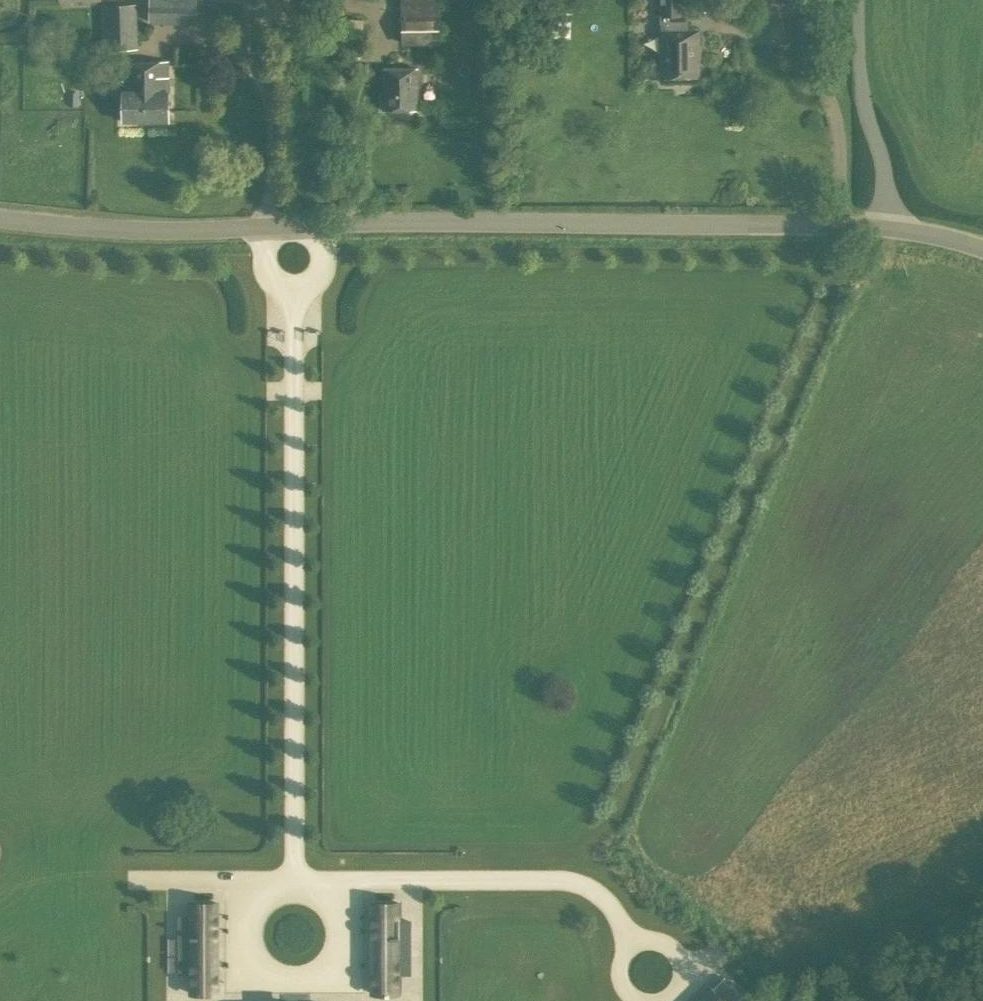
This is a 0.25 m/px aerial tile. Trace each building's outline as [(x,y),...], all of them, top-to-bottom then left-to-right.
[(149,23),(197,24),(198,0),(149,0),(149,23)] [(402,44),(439,44),(438,0),(401,0),(402,44)] [(662,32),(662,76),(699,75),(698,31),(689,31),(688,0),(661,0),(662,32)] [(105,49),(138,49),(137,3),(103,3),(105,49)] [(168,61),(123,62),(123,121),(169,121),(168,61)] [(383,69),(383,109),(417,109),(417,68),(383,69)] [(68,92),(68,105),(78,105),(78,92),(68,92)] [(372,967),(398,967),(398,955),(410,955),(410,921),(398,921),(398,902),(372,902),(372,967)] [(190,938),(190,967),(216,967),(216,903),(190,903),(190,917),(179,917),(179,938),(190,938)] [(701,1000),(736,1000),(739,997),(723,980),(701,1000)]
